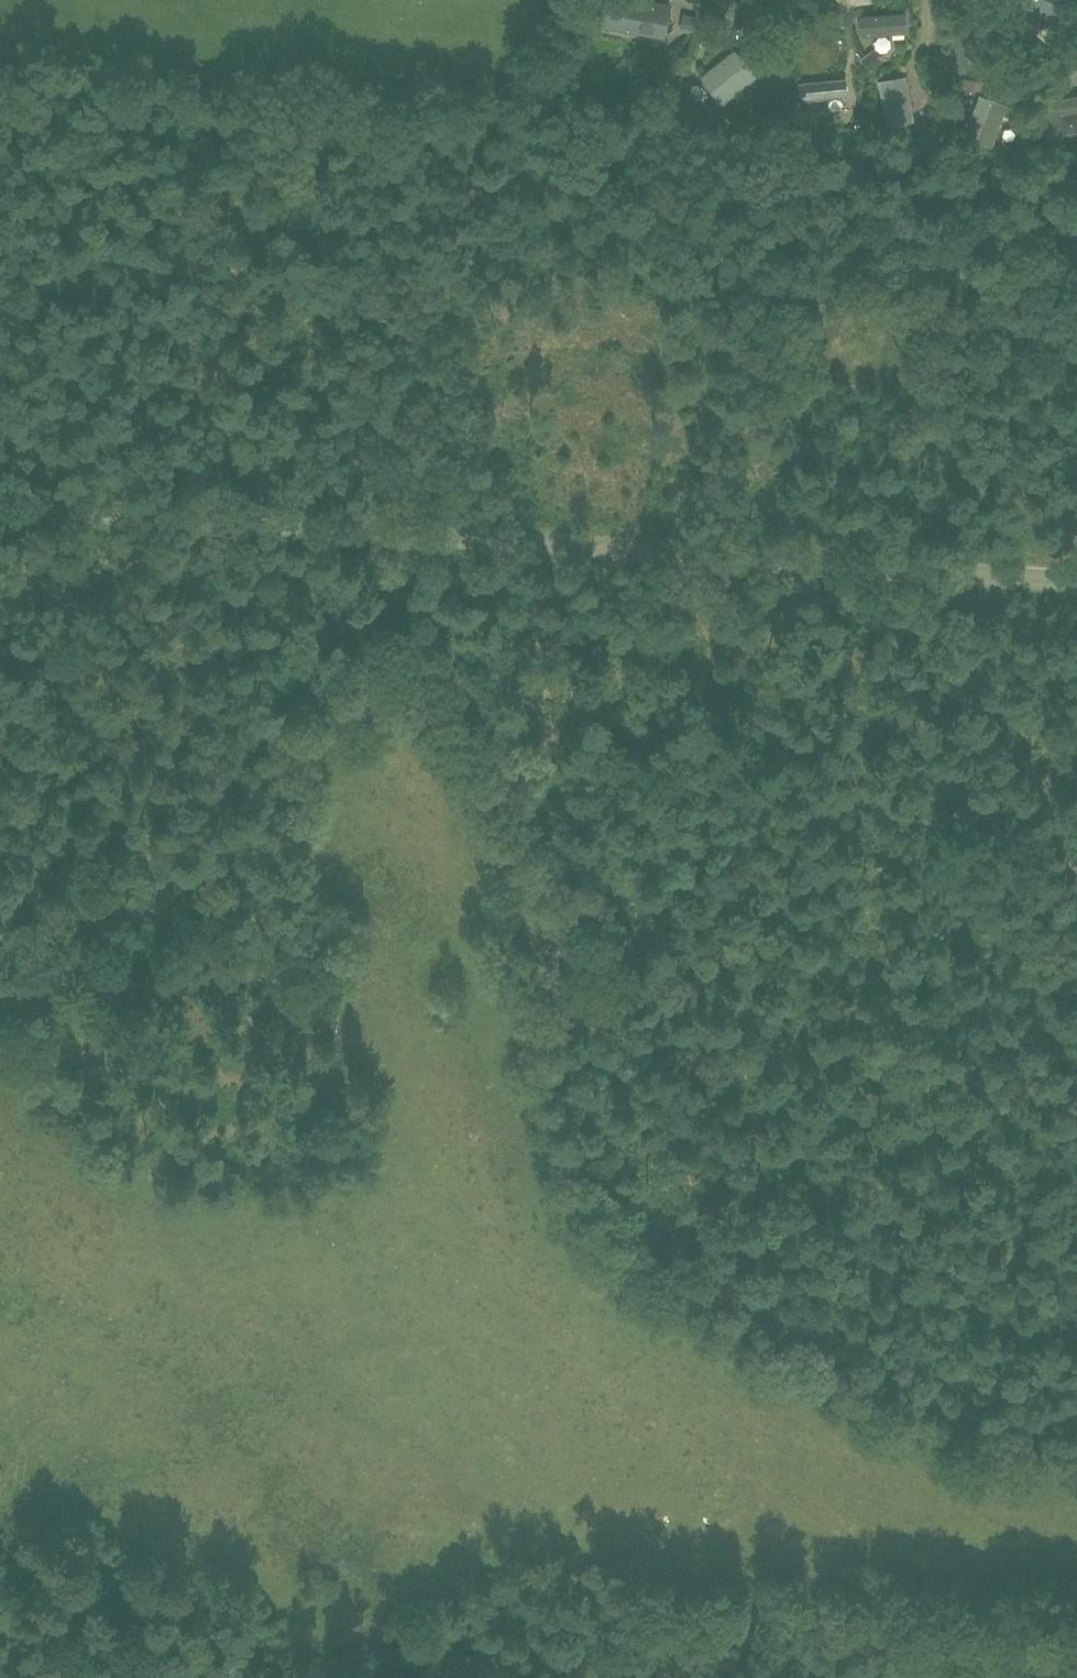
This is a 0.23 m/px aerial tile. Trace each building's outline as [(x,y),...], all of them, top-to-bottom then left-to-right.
[(649,30),(656,0),(597,0),(593,19),(649,30)] [(1039,12),(1047,0),(1019,0),(1039,12)] [(889,22),(888,2),(852,5),(854,25),(889,22)] [(937,62),(954,61),(954,18),(936,18),(937,62)] [(855,40),(872,38),(870,24),(853,26),(855,40)] [(682,61),(700,92),(740,70),(722,38),(682,61)] [(889,64),(861,71),(873,118),(901,111),(889,64)] [(830,88),(829,68),(782,71),(783,90),(830,88)] [(1064,82),(1038,88),(1045,115),(1071,109),(1064,82)] [(949,122),(980,136),(997,98),(966,85),(949,122)]
